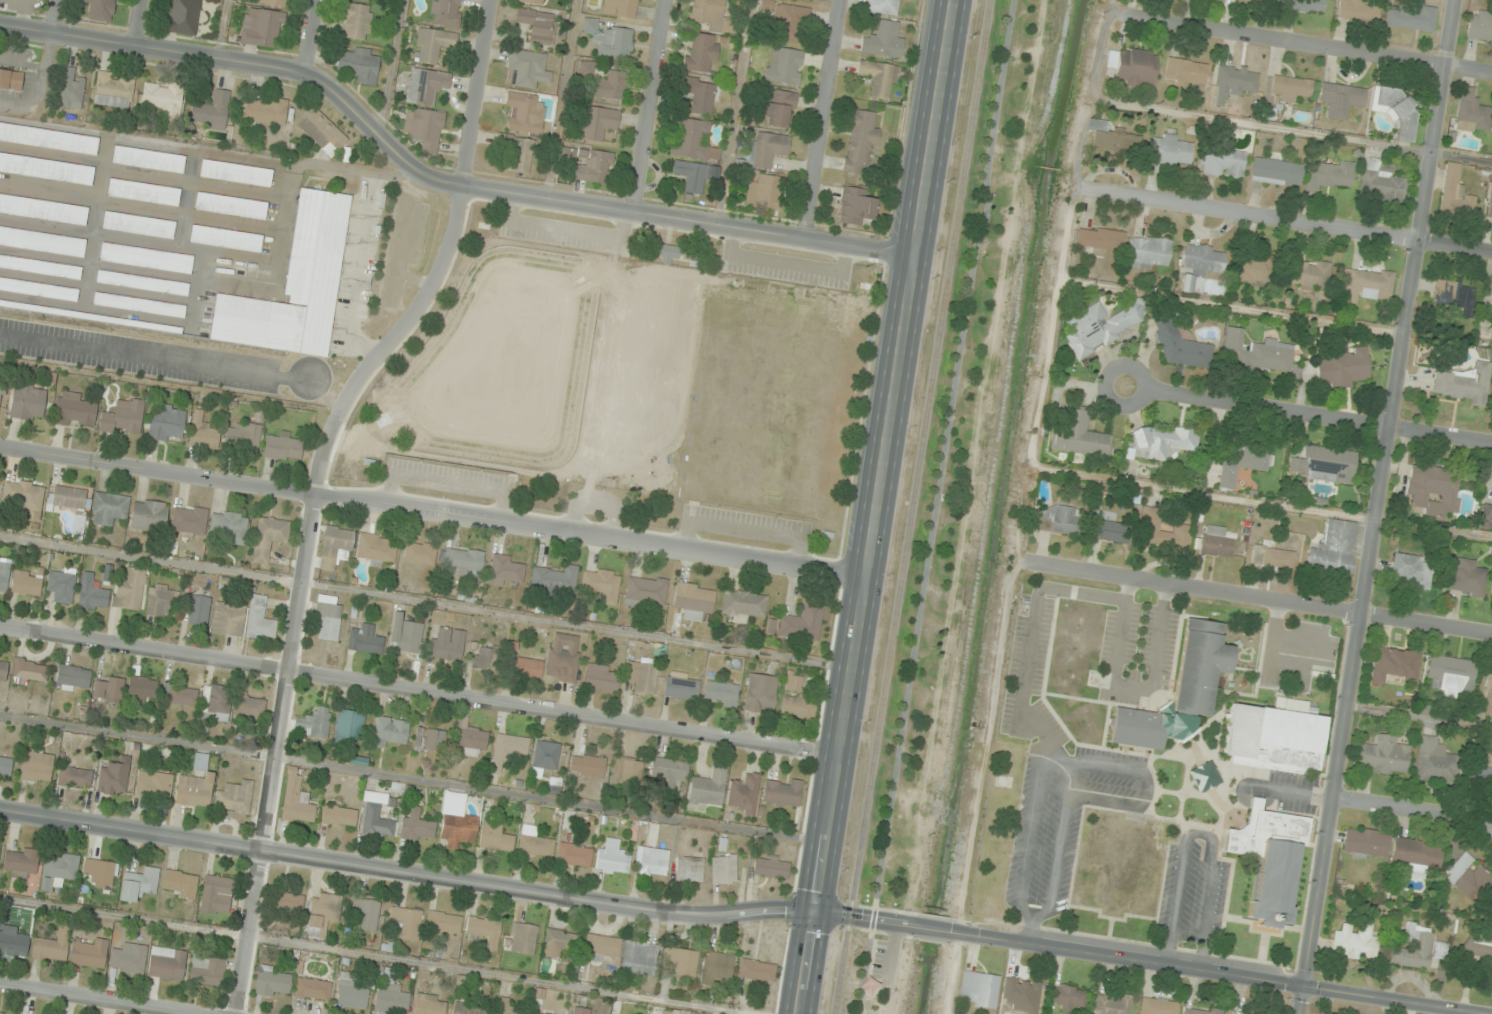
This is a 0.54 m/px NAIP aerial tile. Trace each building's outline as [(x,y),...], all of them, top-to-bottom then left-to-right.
[(111,21),(114,0),(81,0),(81,3),(90,4),(88,18),(111,21)] [(166,32),(195,36),(201,0),(171,0),(166,32)] [(457,28),(461,0),(432,0),(429,23),(457,28)] [(638,0),(605,0),(603,14),(635,18),(638,0)] [(736,17),(724,16),(726,0),(692,0),(690,21),(708,22),(707,31),(735,33),(736,17)] [(867,12),(896,16),(899,0),(869,0),(867,12)] [(1289,10),(1324,14),(1325,0),(1290,0),(1289,10)] [(1380,3),(1364,2),(1364,0),(1339,0),(1337,19),(1378,23),(1380,3)] [(808,7),(777,3),(773,37),(803,42),(808,7)] [(1386,25),(1433,32),(1436,10),(1389,3),(1386,25)] [(371,39),(371,4),(341,4),(341,39),(371,39)] [(256,15),(244,14),(240,44),(279,48),(283,12),(257,9),(256,15)] [(555,45),(558,13),(516,9),(515,23),(531,25),(530,43),(555,45)] [(1469,9),(1466,38),(1491,41),(1491,11),(1469,9)] [(630,59),(634,30),(598,26),(599,19),(585,17),(583,33),(593,34),(592,43),(600,44),(598,55),(630,59)] [(860,52),(900,58),(904,35),(896,34),(897,22),(875,19),(872,38),(862,36),(860,52)] [(440,66),(443,46),(454,47),(456,32),(418,28),(414,62),(440,66)] [(684,68),(713,74),(719,37),(691,31),(684,68)] [(376,86),(381,51),(349,46),(348,52),(339,51),(336,71),(357,74),(356,84),(376,86)] [(800,85),(803,50),(768,46),(765,81),(800,85)] [(1154,88),(1158,52),(1119,47),(1114,83),(1154,88)] [(546,53),(510,48),(507,71),(517,72),(515,87),(538,89),(539,81),(551,83),(553,71),(544,70),(546,53)] [(1207,62),(1167,57),(1165,80),(1204,84),(1207,62)] [(897,65),(859,60),(856,77),(873,80),(871,98),(892,101),(897,65)] [(592,74),(593,62),(583,62),(582,74),(592,74)] [(77,68),(62,66),(57,106),(81,109),(85,79),(76,77),(77,68)] [(22,92),(25,71),(0,67),(0,89),(22,92)] [(406,103),(434,106),(436,90),(449,91),(451,72),(410,67),(406,103)] [(1218,89),(1257,94),(1260,71),(1221,67),(1218,89)] [(607,78),(593,78),(593,98),(625,98),(625,70),(607,70),(607,78)] [(130,109),(135,77),(98,71),(93,103),(130,109)] [(1299,103),(1300,97),(1312,98),(1314,80),(1273,75),(1270,100),(1299,103)] [(711,115),(716,81),(682,76),(680,91),(691,93),(689,112),(711,115)] [(142,106),(162,107),(162,117),(181,118),(183,83),(144,81),(142,106)] [(1367,88),(1322,82),(1319,102),(1328,103),(1326,118),(1350,121),(1352,105),(1364,107),(1367,88)] [(1476,106),(1477,87),(1460,86),(1456,130),(1491,132),(1491,107),(1476,106)] [(1412,142),(1418,92),(1374,87),(1371,111),(1390,113),(1389,126),(1398,127),(1397,140),(1412,142)] [(193,102),(190,125),(225,130),(231,91),(214,89),(211,105),(193,102)] [(764,125),(792,128),(796,92),(768,89),(764,125)] [(542,134),(545,105),(537,104),(538,93),(507,90),(505,109),(513,110),(510,130),(542,134)] [(288,99),(269,98),(269,101),(246,99),(245,119),(254,120),(254,126),(286,128),(288,99)] [(604,142),(606,130),(617,132),(620,110),(586,105),(581,139),(604,142)] [(331,158),(349,139),(315,106),(297,125),(331,158)] [(444,112),(407,107),(403,138),(421,140),(420,153),(439,155),(444,112)] [(851,109),(842,172),(864,175),(867,152),(874,152),(879,113),(851,109)] [(670,156),(719,160),(720,148),(710,147),(712,121),(674,117),(670,156)] [(1092,147),(1139,155),(1142,136),(1108,131),(1110,121),(1089,118),(1087,129),(1095,130),(1092,147)] [(97,155),(99,137),(0,122),(0,141),(97,155)] [(790,136),(754,131),(750,161),(738,160),(737,166),(772,170),(774,155),(788,156),(790,136)] [(1193,138),(1153,134),(1150,161),(1191,166),(1193,138)] [(186,155),(115,145),(112,163),(183,173),(186,155)] [(1246,151),(1203,145),(1199,173),(1242,179),(1246,151)] [(607,185),(614,154),(581,147),(578,158),(578,159),(574,178),(607,185)] [(95,166),(0,153),(0,172),(92,185),(95,166)] [(1250,181),(1298,187),(1301,163),(1253,157),(1250,181)] [(1403,205),(1407,176),(1392,174),(1394,161),(1365,157),(1359,198),(1403,205)] [(1351,189),(1354,164),(1309,158),(1304,192),(1318,194),(1319,184),(1351,189)] [(199,177),(271,186),(273,168),(201,159),(199,177)] [(711,165),(675,160),(672,174),(685,175),(683,192),(706,195),(711,165)] [(1476,196),(1460,194),(1463,163),(1445,161),(1439,213),(1473,217),(1476,196)] [(780,211),(785,177),(757,173),(755,182),(751,182),(748,207),(780,211)] [(107,197),(178,206),(181,187),(109,179),(107,197)] [(837,224),(864,226),(864,219),(875,220),(878,199),(864,198),(865,189),(841,186),(837,224)] [(328,356),(350,194),(299,188),(284,303),(216,293),(209,340),(328,356)] [(266,220),(268,202),(197,192),(194,210),(266,220)] [(0,193),(0,212),(86,224),(89,205),(0,193)] [(176,221),(104,211),(102,230),(173,239),(176,221)] [(261,253),(263,234),(191,225),(189,244),(261,253)] [(85,255),(87,237),(0,226),(0,245),(85,255)] [(1076,244),(1087,245),(1086,255),(1108,257),(1108,249),(1124,251),(1126,231),(1078,226),(1076,244)] [(1172,239),(1130,235),(1127,268),(1158,270),(1159,263),(1169,264),(1172,239)] [(654,241),(678,245),(676,258),(670,257),(669,262),(659,261),(660,255),(653,254),(654,241)] [(194,255),(102,242),(99,260),(191,273),(194,255)] [(1193,277),(1204,278),(1205,271),(1224,273),(1227,247),(1185,244),(1183,268),(1192,268),(1191,275),(1182,274),(1181,291),(1192,292),(1193,277)] [(81,278),(82,265),(0,254),(0,267),(81,278)] [(1273,287),(1276,256),(1260,254),(1260,261),(1238,259),(1235,283),(1273,287)] [(1331,262),(1293,258),(1290,287),(1328,291),(1331,262)] [(1347,289),(1392,294),(1394,272),(1350,266),(1347,289)] [(189,283),(98,270),(96,283),(188,295),(189,283)] [(77,301),(79,288),(0,276),(0,290),(77,301)] [(1473,319),(1477,284),(1435,279),(1432,305),(1463,308),(1461,317),(1473,319)] [(95,292),(93,305),(184,317),(186,305),(95,292)] [(1064,320),(1070,331),(1063,334),(1076,359),(1150,319),(1139,300),(1108,317),(1099,301),(1064,320)] [(1211,367),(1213,344),(1176,340),(1178,318),(1162,317),(1158,363),(1211,367)] [(1295,342),(1265,339),(1264,344),(1252,342),(1251,350),(1241,349),(1244,328),(1226,326),(1223,351),(1238,353),(1236,367),(1291,374),(1295,342)] [(1370,384),(1367,346),(1352,347),(1352,355),(1316,358),(1318,382),(1328,381),(1329,388),(1370,384)] [(1487,407),(1491,362),(1472,360),(1471,372),(1433,369),(1431,396),(1468,400),(1468,405),(1487,407)] [(9,419),(33,422),(34,416),(44,417),(47,386),(13,382),(9,419)] [(54,425),(94,429),(97,403),(81,401),(82,392),(58,390),(54,425)] [(102,412),(99,430),(139,436),(145,400),(115,395),(113,413),(102,412)] [(147,438),(182,442),(186,407),(152,402),(147,438)] [(1109,458),(1112,435),(1086,432),(1089,408),(1068,405),(1064,431),(1053,429),(1050,450),(1109,458)] [(219,429),(210,428),(211,422),(202,422),(203,409),(192,409),(191,448),(219,448),(219,429)] [(235,428),(227,427),(225,447),(259,450),(261,424),(236,421),(235,428)] [(1198,429),(1133,427),(1133,448),(1126,448),(1126,456),(1198,457),(1198,429)] [(263,456),(300,462),(304,441),(266,435),(263,456)] [(1225,442),(1219,488),(1236,490),(1239,468),(1270,472),(1272,448),(1225,442)] [(1359,452),(1304,444),(1301,459),(1290,457),(1288,475),(1354,485),(1359,452)] [(1423,516),(1446,519),(1448,511),(1456,512),(1462,471),(1411,463),(1406,494),(1414,495),(1412,505),(1425,507),(1423,516)] [(45,485),(6,479),(3,501),(13,502),(12,510),(41,514),(45,485)] [(86,488),(49,487),(48,509),(85,510),(86,488)] [(130,497),(94,492),(90,523),(115,527),(117,517),(127,519),(130,497)] [(130,528),(164,532),(168,503),(134,499),(130,528)] [(1479,529),(1490,530),(1491,517),(1491,505),(1481,504),(1479,529)] [(207,509),(175,505),(171,533),(204,538),(207,509)] [(1077,507),(1043,506),(1043,511),(1033,511),(1032,531),(1076,533),(1077,507)] [(1188,553),(1191,525),(1173,523),(1172,532),(1160,531),(1163,508),(1144,506),(1139,547),(1188,553)] [(209,538),(245,542),(248,515),(212,511),(209,538)] [(1127,526),(1115,521),(1117,515),(1106,511),(1102,521),(1097,519),(1091,534),(1120,545),(1127,526)] [(252,562),(272,565),(275,543),(287,545),(291,521),(258,516),(252,562)] [(1352,578),(1358,522),(1326,519),(1322,548),(1308,547),(1305,573),(1352,578)] [(1226,528),(1203,524),(1199,553),(1231,558),(1234,539),(1224,537),(1226,528)] [(319,568),(338,571),(340,559),(351,560),(355,530),(325,526),(319,568)] [(356,554),(366,556),(365,564),(384,567),(386,559),(394,561),(398,539),(359,533),(356,554)] [(436,545),(407,540),(404,561),(434,565),(436,545)] [(1295,553),(1254,544),(1250,562),(1292,571),(1295,553)] [(442,564),(453,565),(451,574),(481,578),(484,552),(444,547),(442,564)] [(1428,591),(1433,560),(1394,552),(1390,575),(1410,578),(1408,588),(1428,591)] [(510,587),(511,578),(523,580),(524,566),(515,565),(516,557),(493,554),(489,584),(510,587)] [(1479,560),(1451,557),(1446,593),(1484,598),(1487,571),(1477,570),(1479,560)] [(0,561),(0,594),(7,594),(11,562),(0,561)] [(538,593),(575,599),(580,566),(563,563),(562,572),(533,568),(531,586),(539,587),(538,593)] [(146,570),(128,567),(126,578),(117,577),(113,607),(140,611),(146,570)] [(581,590),(600,592),(599,603),(617,605),(620,572),(584,568),(581,590)] [(11,593),(40,597),(42,573),(14,570),(11,593)] [(110,588),(92,585),(93,573),(83,571),(78,607),(107,611),(110,588)] [(55,603),(74,603),(74,572),(47,572),(47,591),(55,591),(55,603)] [(625,608),(643,610),(644,603),(665,605),(667,579),(628,575),(625,608)] [(681,619),(702,622),(703,613),(713,614),(716,587),(676,582),(672,607),(682,608),(681,619)] [(173,618),(178,588),(150,583),(146,614),(173,618)] [(722,614),(765,618),(767,594),(724,590),(722,614)] [(274,640),(277,620),(266,619),(269,596),(251,594),(246,636),(274,640)] [(319,639),(338,641),(342,607),(335,606),(336,596),(318,594),(315,617),(321,618),(319,639)] [(209,596),(186,595),(185,625),(208,626),(209,596)] [(241,637),(245,606),(215,601),(211,632),(241,637)] [(819,642),(823,604),(803,602),(801,618),(778,615),(776,636),(819,642)] [(420,654),(423,624),(402,622),(403,612),(394,611),(389,650),(420,654)] [(1110,742),(1161,749),(1163,736),(1191,739),(1195,715),(1209,716),(1215,672),(1229,674),(1233,647),(1220,645),(1223,623),(1186,618),(1174,705),(1160,703),(1159,713),(1115,707),(1110,742)] [(382,654),(384,636),(374,635),(375,625),(361,623),(360,631),(350,630),(348,650),(382,654)] [(433,658),(461,661),(465,631),(436,627),(433,658)] [(581,636),(551,633),(546,680),(576,683),(581,636)] [(1418,679),(1421,651),(1375,645),(1370,683),(1401,686),(1402,677),(1418,679)] [(498,647),(475,647),(474,670),(497,671),(498,647)] [(1477,662),(1429,655),(1424,691),(1460,696),(1460,692),(1473,694),(1477,662)] [(627,661),(625,681),(635,683),(634,693),(652,695),(657,660),(637,657),(637,662),(627,661)] [(542,659),(516,658),(515,676),(541,677),(542,659)] [(48,662),(15,659),(13,680),(46,683),(48,662)] [(622,672),(590,662),(582,683),(614,694),(622,672)] [(88,693),(92,670),(59,664),(55,687),(88,693)] [(778,677),(748,673),(744,711),(774,714),(778,677)] [(786,689),(801,691),(803,675),(788,673),(786,689)] [(123,678),(95,676),(94,700),(122,701),(123,678)] [(146,696),(158,694),(155,676),(128,680),(131,703),(147,700),(146,696)] [(664,697),(697,701),(700,680),(666,677),(664,697)] [(737,707),(739,684),(706,681),(704,704),(737,707)] [(198,688),(163,684),(161,702),(196,706),(198,688)] [(227,721),(232,688),(203,684),(198,723),(205,724),(206,719),(227,721)] [(233,717),(261,723),(266,699),(238,693),(233,717)] [(780,714),(812,721),(817,700),(784,694),(780,714)] [(1305,774),(1305,769),(1319,770),(1326,716),(1230,704),(1224,755),(1232,756),(1231,764),(1305,774)] [(329,707),(311,707),(311,716),(295,716),(295,736),(329,737),(329,707)] [(360,742),(366,714),(339,709),(334,737),(360,742)] [(387,748),(388,740),(406,743),(409,721),(377,716),(373,746),(387,748)] [(464,754),(485,756),(487,730),(467,728),(468,717),(458,716),(455,746),(464,747),(464,754)] [(415,752),(445,752),(445,729),(415,729),(415,752)] [(1406,776),(1409,747),(1399,746),(1401,736),(1375,733),(1374,744),(1361,742),(1358,770),(1406,776)] [(491,772),(502,773),(503,765),(510,765),(511,757),(527,759),(530,738),(496,734),(491,772)] [(1440,750),(1441,737),(1420,734),(1414,780),(1457,786),(1461,753),(1440,750)] [(556,770),(561,744),(537,740),(532,766),(556,770)] [(21,779),(50,783),(54,755),(25,751),(21,779)] [(1474,764),(1470,785),(1491,789),(1491,752),(1488,751),(1486,766),(1474,764)] [(210,808),(214,771),(206,770),(208,755),(195,753),(192,775),(178,773),(175,804),(210,808)] [(606,759),(573,753),(570,774),(602,780),(606,759)] [(0,757),(0,775),(10,776),(12,759),(0,757)] [(642,784),(642,758),(612,757),(612,783),(642,784)] [(658,779),(658,792),(675,792),(676,781),(687,782),(688,761),(652,759),(651,779),(658,779)] [(127,763),(99,763),(99,794),(127,794),(127,763)] [(58,784),(90,788),(92,770),(60,766),(58,784)] [(316,804),(307,803),(308,791),(299,790),(301,768),(288,766),(282,819),(314,823),(316,804)] [(727,770),(714,768),(712,778),(692,775),(687,804),(720,809),(727,770)] [(135,795),(169,801),(173,775),(139,770),(135,795)] [(760,775),(742,773),(741,782),(730,781),(727,803),(737,804),(736,813),(754,816),(760,775)] [(802,781),(787,779),(787,780),(766,777),(762,801),(798,807),(802,781)] [(213,809),(248,814),(253,781),(239,779),(238,788),(217,785),(213,809)] [(386,794),(365,792),(361,833),(395,837),(397,820),(379,818),(380,803),(385,803),(386,794)] [(440,838),(448,839),(447,847),(459,849),(460,841),(475,843),(478,817),(462,816),(464,794),(445,792),(440,838)] [(1224,852),(1257,857),(1249,917),(1257,918),(1256,927),(1277,930),(1278,923),(1290,924),(1305,817),(1261,811),(1263,799),(1251,797),(1246,831),(1227,829),(1224,852)] [(322,824),(355,827),(357,809),(324,805),(322,824)] [(400,837),(434,840),(436,821),(419,820),(421,807),(410,806),(409,818),(402,817),(400,837)] [(478,847),(512,852),(515,835),(503,833),(505,822),(483,818),(478,847)] [(552,858),(554,839),(538,837),(539,826),(522,824),(518,854),(552,858)] [(1390,833),(1345,828),(1342,853),(1387,858),(1390,833)] [(620,839),(598,839),(598,874),(629,874),(629,852),(620,852),(620,839)] [(1443,845),(1394,839),(1391,864),(1440,870),(1443,845)] [(589,868),(593,849),(559,843),(556,862),(589,868)] [(37,849),(5,848),(4,876),(36,877),(37,849)] [(53,881),(77,883),(79,855),(56,853),(56,859),(44,858),(41,890),(52,891),(53,881)] [(634,873),(664,877),(667,857),(637,853),(634,873)] [(1473,902),(1491,881),(1491,877),(1464,853),(1443,876),(1473,902)] [(736,855),(711,855),(711,884),(736,884),(736,855)] [(787,879),(790,859),(755,855),(753,875),(787,879)] [(703,858),(676,857),(676,881),(703,881),(703,858)] [(83,881),(114,881),(114,860),(83,860),(83,881)] [(123,872),(119,900),(138,903),(140,893),(156,896),(160,869),(141,866),(140,875),(123,872)] [(195,898),(198,875),(166,871),(163,894),(195,898)] [(234,879),(204,875),(199,911),(228,916),(234,879)] [(272,912),(303,913),(303,894),(273,892),(272,912)] [(342,898),(312,893),(306,936),(325,939),(328,920),(338,921),(342,898)] [(354,917),(360,917),(360,930),(378,930),(378,900),(354,900),(354,917)] [(418,940),(422,911),(391,906),(388,925),(398,927),(397,937),(418,940)] [(459,933),(462,915),(428,911),(426,929),(459,933)] [(501,921),(468,917),(465,935),(488,939),(487,949),(497,950),(501,921)] [(1376,961),(1378,937),(1370,936),(1372,920),(1362,919),(1360,933),(1351,932),(1352,924),(1342,923),(1341,932),(1334,931),(1331,956),(1376,961)] [(507,950),(533,955),(538,926),(512,922),(507,950)] [(1402,946),(1392,944),(1389,964),(1429,970),(1435,927),(1406,922),(1402,946)] [(27,957),(30,937),(19,935),(20,928),(0,925),(0,953),(27,957)] [(32,958),(65,963),(70,927),(59,925),(57,939),(35,936),(32,958)] [(561,960),(563,951),(575,953),(579,934),(546,928),(542,956),(561,960)] [(1469,929),(1463,955),(1491,961),(1491,934),(1469,929)] [(606,955),(619,957),(621,939),(587,933),(582,959),(605,963),(606,955)] [(86,938),(73,936),(70,964),(105,968),(108,940),(86,938)] [(654,980),(659,945),(625,940),(620,975),(654,980)] [(109,970),(143,975),(147,946),(123,943),(122,951),(111,949),(109,970)] [(148,977),(182,982),(187,951),(152,946),(148,977)] [(699,952),(665,947),(661,971),(695,977),(699,952)] [(734,955),(705,951),(700,983),(713,984),(714,977),(731,980),(734,955)] [(222,987),(225,960),(193,955),(189,983),(222,987)] [(777,964),(741,959),(739,977),(774,982),(777,964)] [(258,967),(254,993),(289,998),(292,972),(258,967)] [(401,1013),(407,1013),(409,993),(400,992),(401,984),(391,983),(393,969),(382,968),(376,1011),(401,1013)] [(1000,976),(963,971),(959,1004),(996,1009),(1000,976)] [(368,988),(352,987),(353,974),(341,972),(337,1005),(366,1008),(368,988)] [(860,987),(870,996),(879,985),(869,976),(860,987)] [(329,1002),(332,982),(297,977),(295,997),(329,1002)] [(1006,1007),(1040,1008),(1042,982),(1008,980),(1006,1007)] [(1051,1009),(1087,1009),(1087,987),(1052,986),(1051,1009)] [(446,997),(417,994),(415,1013),(444,1013),(446,997)] [(1130,994),(1095,994),(1095,1013),(1130,1013),(1130,994)] [(1177,1000),(1141,1000),(1141,1013),(1177,1013),(1177,1000)] [(489,1008),(454,1003),(452,1013),(488,1013),(489,1008)]
